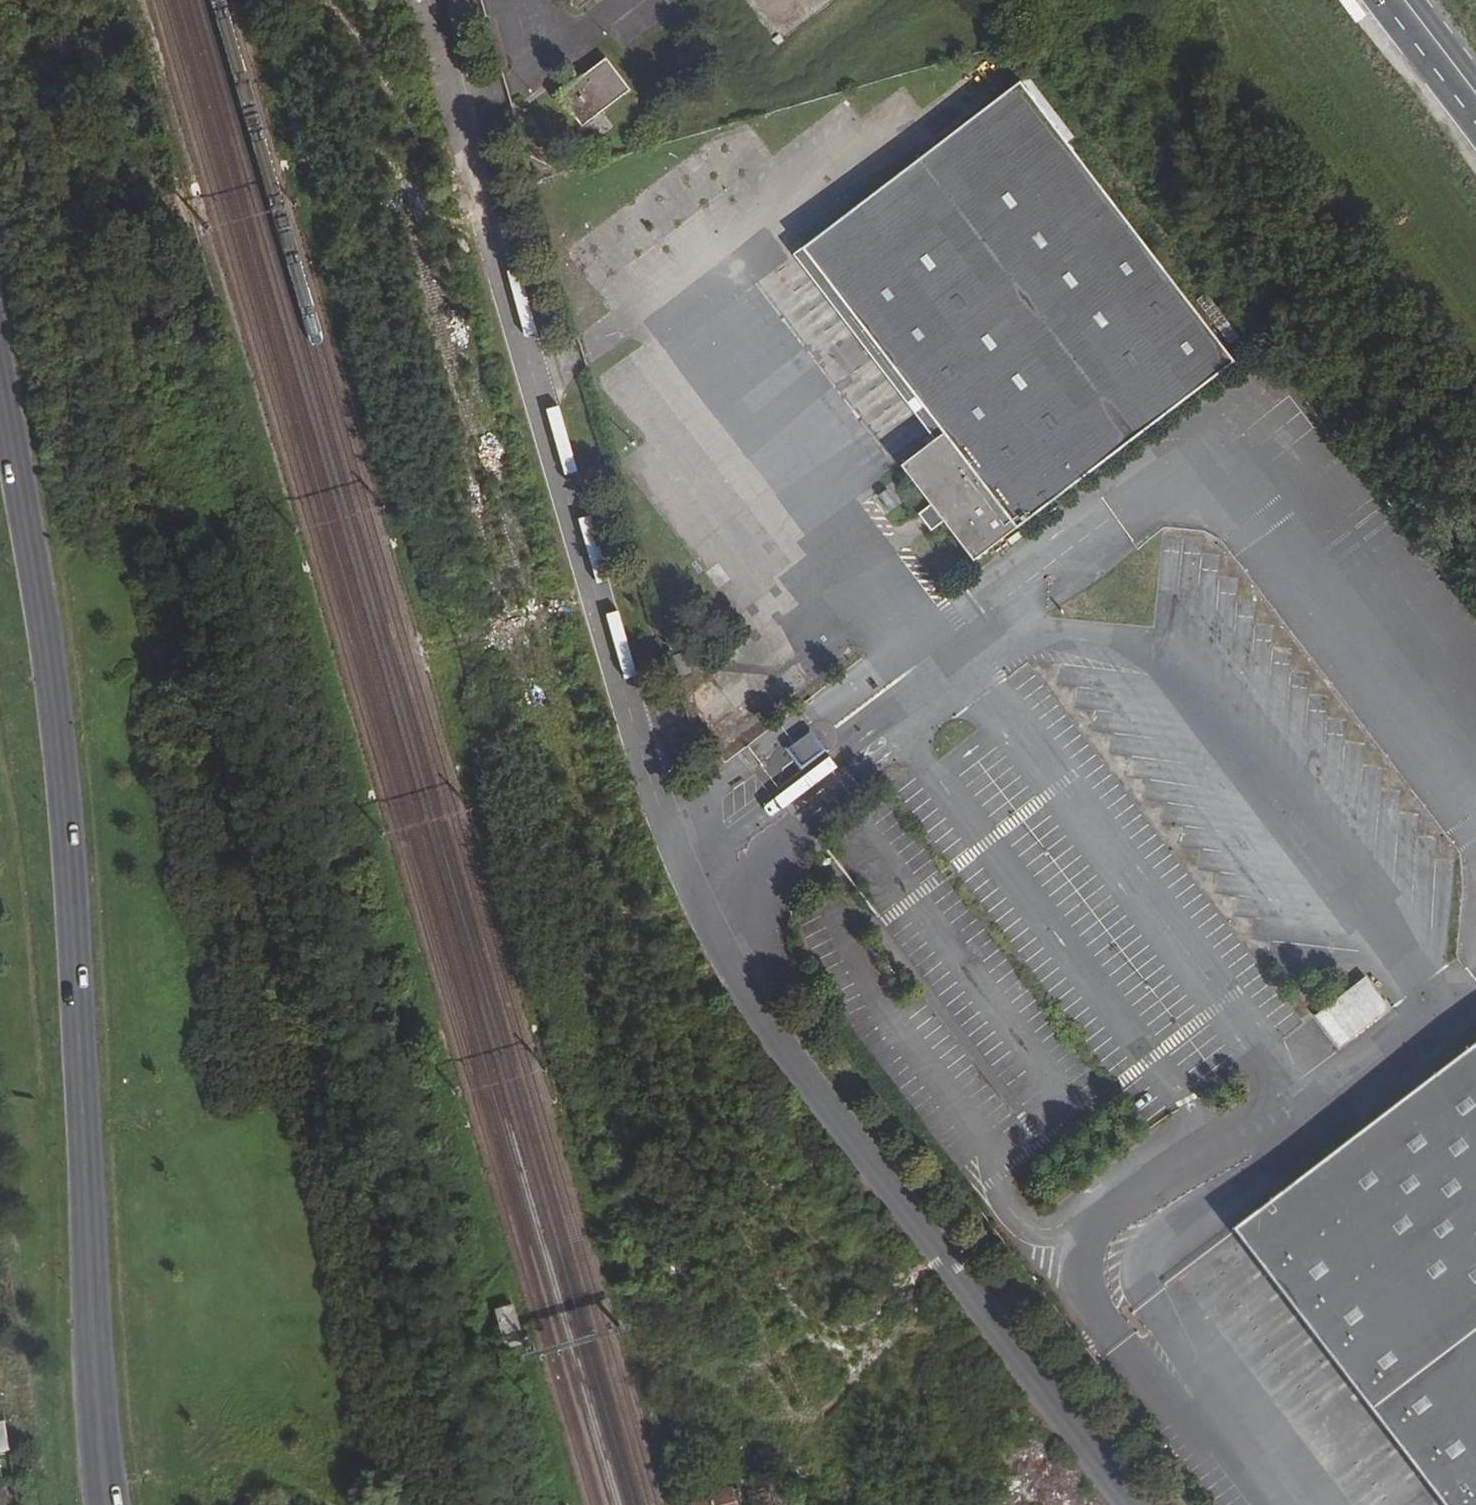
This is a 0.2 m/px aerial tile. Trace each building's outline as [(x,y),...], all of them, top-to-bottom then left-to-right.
[(578,10),(591,0),(570,0),(578,10)] [(779,46),(839,0),(744,0),(779,46)] [(606,57),(558,94),(582,127),(631,89),(606,57)] [(1020,80),(801,247),(944,431),(901,464),(932,505),(924,511),(935,525),(943,519),(973,560),(1234,360),(1020,80)] [(714,581),(745,614),(794,567),(761,532),(760,533),(736,507),(687,554),(706,574),(719,562),(725,570),(714,581)] [(664,630),(668,644),(678,642),(675,628),(664,630)] [(810,732),(788,749),(802,767),(824,749),(810,732)] [(713,745),(699,757),(702,768),(720,754),(713,745)] [(1365,976),(1314,1015),(1338,1047),(1390,1008),(1365,976)] [(1242,1225),(1456,1504),(1475,1504),(1475,1047),(1242,1225)] [(0,1423),(0,1452),(10,1450),(4,1422),(0,1423)] [(746,1493),(750,1504),(754,1504),(771,1499),(767,1486),(746,1493)] [(692,1502),(693,1504),(735,1504),(731,1491),(692,1502)]
